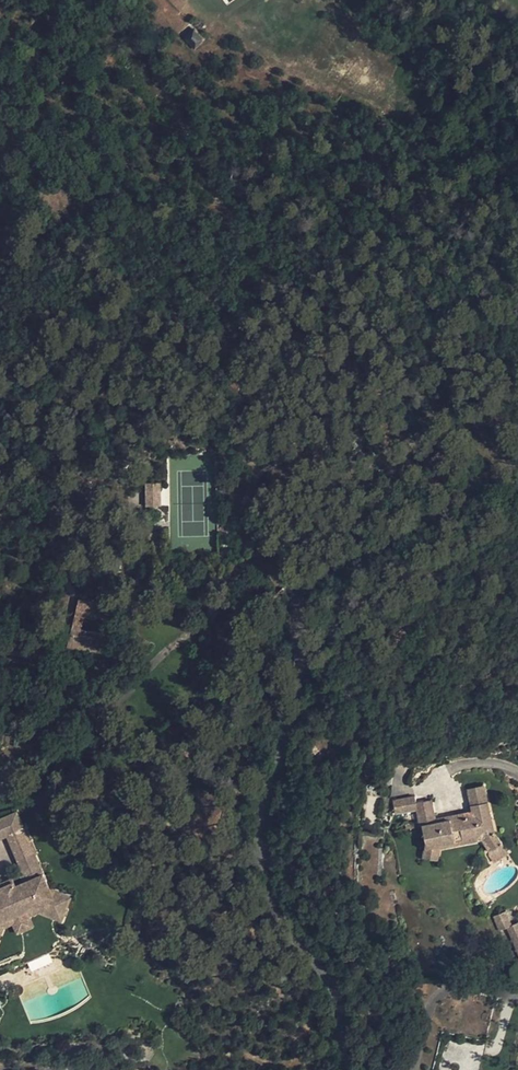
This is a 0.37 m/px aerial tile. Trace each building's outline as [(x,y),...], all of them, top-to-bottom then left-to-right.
[(184,38),(194,47),(203,38),(193,28),(184,38)] [(161,505),(160,489),(146,490),(147,506),(161,505)] [(97,619),(97,617),(111,621),(115,606),(79,598),(74,617),(84,619),(84,616),(97,619)] [(84,619),(74,617),(72,628),(81,630),(84,619)] [(389,634),(392,638),(398,642),(399,643),(407,634),(398,626),(394,630),(393,629),(389,634)] [(106,634),(81,630),(80,635),(97,639),(105,640),(105,638),(106,634)] [(70,633),(67,647),(95,652),(97,639),(80,635),(70,633)] [(392,638),(387,644),(393,649),(398,642),(392,638)] [(105,640),(97,639),(95,652),(103,653),(105,640)] [(415,796),(393,801),(395,813),(417,809),(421,826),(423,826),(426,841),(425,847),(424,854),(433,856),(436,855),(438,854),(439,853),(439,851),(440,848),(441,844),(481,835),(489,834),(494,830),(484,784),(468,788),(473,814),(436,822),(431,800),(416,803),(415,796)] [(17,812),(0,819),(0,837),(8,834),(28,880),(16,885),(14,881),(0,887),(0,921),(1,921),(30,908),(39,911),(61,921),(65,913),(66,913),(67,912),(68,911),(68,909),(67,907),(71,897),(50,888),(35,853),(36,853),(25,827),(24,828),(17,812)] [(489,834),(481,835),(483,838),(491,850),(503,842),(494,830),(489,834)] [(481,835),(441,844),(440,848),(483,838),(481,835)] [(509,852),(503,842),(491,850),(489,852),(488,855),(493,862),(509,852)] [(1,921),(4,927),(13,923),(17,932),(33,925),(29,916),(39,911),(30,908),(1,921)] [(494,915),(499,930),(506,927),(512,938),(513,941),(517,953),(517,922),(512,925),(505,911),(494,915)]
